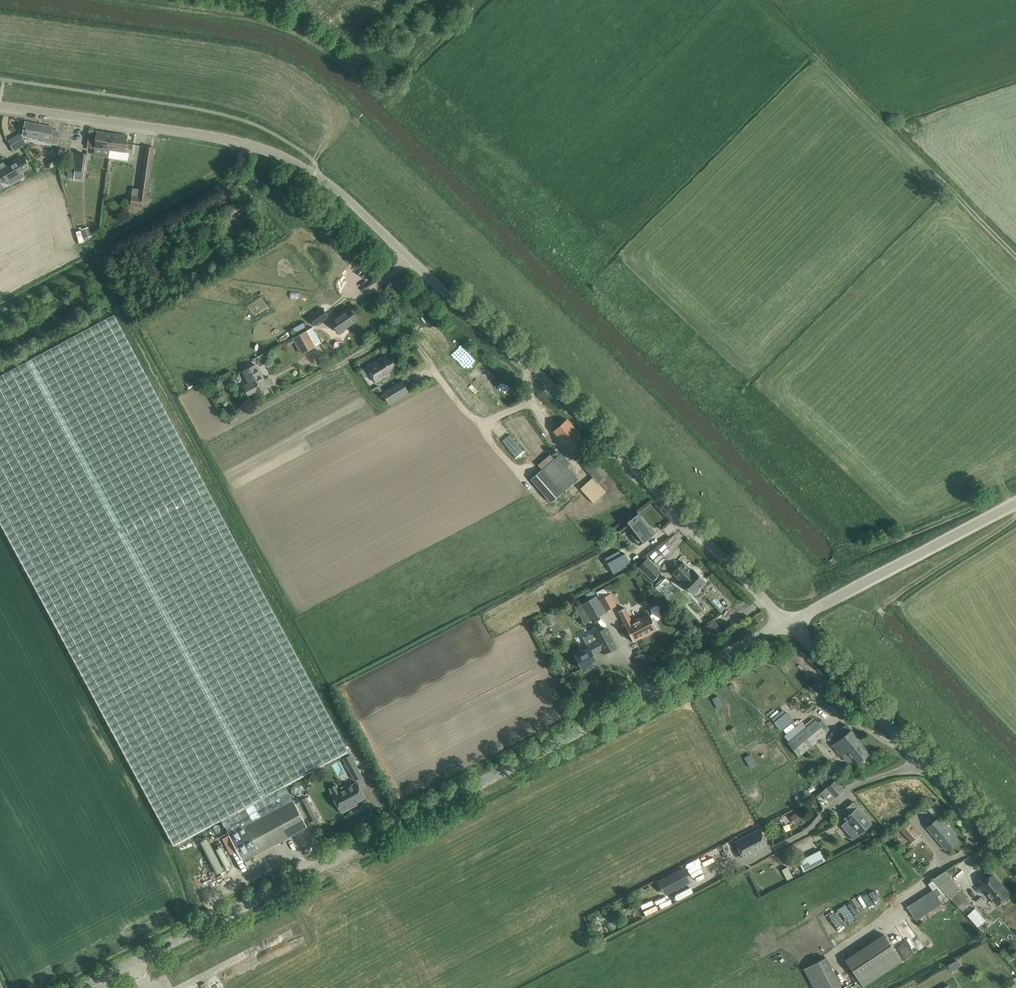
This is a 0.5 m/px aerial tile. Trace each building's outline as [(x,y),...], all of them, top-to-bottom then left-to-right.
[(25,121),(23,135),(49,140),(49,143),(57,144),(59,131),(52,130),(53,127),(25,121)] [(88,140),(87,146),(95,147),(110,149),(112,133),(101,131),(89,130),(88,140)] [(20,133),(8,140),(13,151),(26,144),(20,133)] [(110,149),(109,157),(118,159),(119,151),(129,152),(132,153),(133,144),(126,143),(127,135),(112,133),(110,149)] [(130,204),(145,206),(154,146),(147,146),(140,196),(131,195),(130,204)] [(77,153),(75,169),(75,172),(74,178),(82,179),(84,171),(86,154),(77,153)] [(29,166),(24,157),(7,167),(1,157),(0,158),(0,169),(1,171),(0,171),(6,180),(29,166)] [(88,226),(81,229),(84,237),(91,235),(88,226)] [(349,307),(330,319),(339,332),(358,320),(349,307)] [(322,308),(309,317),(315,325),(328,316),(322,308)] [(221,820),(243,860),(307,826),(285,785),(349,751),(113,315),(0,375),(0,523),(30,578),(173,845),(221,820)] [(320,342),(315,333),(312,326),(292,337),(293,338),(295,341),(295,342),(301,353),(320,342)] [(292,337),(281,343),(282,344),(286,351),(290,348),(288,345),(295,342),(295,341),(293,338),(292,337)] [(389,353),(367,366),(376,382),(398,368),(389,353)] [(263,354),(253,359),(254,362),(265,357),(263,354)] [(268,377),(265,379),(257,364),(243,371),(248,382),(243,385),(249,396),(272,384),(268,377)] [(389,403),(399,397),(408,391),(401,380),(382,392),(389,403)] [(571,452),(578,446),(585,439),(567,419),(553,431),(571,452)] [(507,430),(499,437),(518,459),(526,452),(507,430)] [(570,463),(560,451),(553,457),(551,454),(539,464),(542,468),(531,478),(551,502),(578,478),(567,466),(570,463)] [(594,459),(587,465),(584,467),(593,477),(580,488),(593,502),(598,498),(606,491),(597,482),(607,473),(594,459)] [(649,527),(638,512),(627,521),(634,531),(630,534),(639,545),(652,535),(647,529),(649,527)] [(631,563),(625,552),(621,555),(607,562),(613,573),(631,563)] [(639,566),(652,580),(661,572),(647,558),(639,566)] [(683,562),(672,572),(682,581),(681,582),(693,593),(694,592),(696,593),(698,592),(699,589),(699,587),(705,581),(694,569),(692,571),(683,562)] [(641,590),(647,587),(640,574),(634,577),(641,590)] [(678,595),(673,589),(676,586),(666,576),(655,586),(666,597),(671,602),(678,595)] [(616,605),(610,593),(608,594),(605,587),(597,591),(606,610),(616,605)] [(588,599),(581,603),(591,620),(606,611),(597,595),(588,599)] [(633,641),(657,628),(652,617),(654,616),(655,617),(658,618),(662,616),(663,613),(659,605),(656,604),(650,608),(653,613),(650,614),(649,613),(632,621),(625,607),(619,610),(626,625),(625,625),(633,641)] [(583,651),(575,655),(577,659),(582,668),(596,661),(592,653),(603,648),(605,652),(616,647),(611,638),(606,628),(596,633),(591,636),(590,633),(583,636),(587,644),(582,647),(583,651)] [(719,694),(714,697),(720,707),(725,704),(719,694)] [(786,711),(774,721),(781,730),(793,720),(786,711)] [(788,743),(798,756),(827,732),(817,720),(788,743)] [(841,736),(831,744),(841,756),(842,755),(848,761),(853,758),(857,763),(870,752),(851,729),(846,723),(837,730),(841,736)] [(752,753),(746,756),(750,766),(757,763),(752,753)] [(354,762),(347,765),(349,768),(351,772),(355,779),(362,775),(361,773),(354,762)] [(849,763),(843,767),(849,775),(855,770),(849,763)] [(365,795),(357,780),(332,793),(342,810),(352,805),(350,803),(365,795)] [(836,782),(835,780),(819,792),(827,802),(843,790),(836,782)] [(946,851),(952,846),(959,839),(940,816),(946,811),(936,800),(928,807),(937,819),(927,828),(946,851)] [(310,802),(305,804),(314,820),(318,818),(314,809),(312,806),(310,802)] [(850,812),(846,816),(848,818),(846,820),(848,821),(846,822),(850,827),(852,826),(853,828),(848,832),(853,838),(871,823),(853,802),(846,808),(850,812)] [(797,810),(790,816),(796,823),(803,817),(797,810)] [(923,839),(914,829),(908,822),(902,827),(901,826),(892,834),(898,841),(905,835),(911,842),(912,842),(915,845),(923,839)] [(743,857),(768,844),(760,828),(735,841),(743,857)] [(200,841),(216,873),(232,865),(222,846),(213,850),(207,837),(200,841)] [(820,849),(799,861),(804,871),(826,859),(820,849)] [(664,895),(692,881),(684,866),(657,880),(664,895)] [(788,866),(782,868),(788,879),(793,877),(788,866)] [(994,873),(993,874),(989,869),(980,876),(984,881),(978,886),(987,895),(988,894),(997,904),(1004,898),(1007,901),(1011,897),(1010,894),(1010,893),(994,873)] [(951,897),(961,888),(946,871),(934,878),(951,897)] [(934,889),(908,906),(917,920),(943,903),(934,889)] [(974,908),(967,914),(978,926),(985,919),(974,908)] [(884,933),(845,959),(864,986),(902,960),(884,933)] [(1009,946),(1003,947),(1005,955),(1012,953),(1011,947),(1009,948),(1009,946)] [(804,968),(815,987),(844,987),(827,956),(804,968)] [(953,961),(948,964),(951,970),(956,968),(953,961)]
